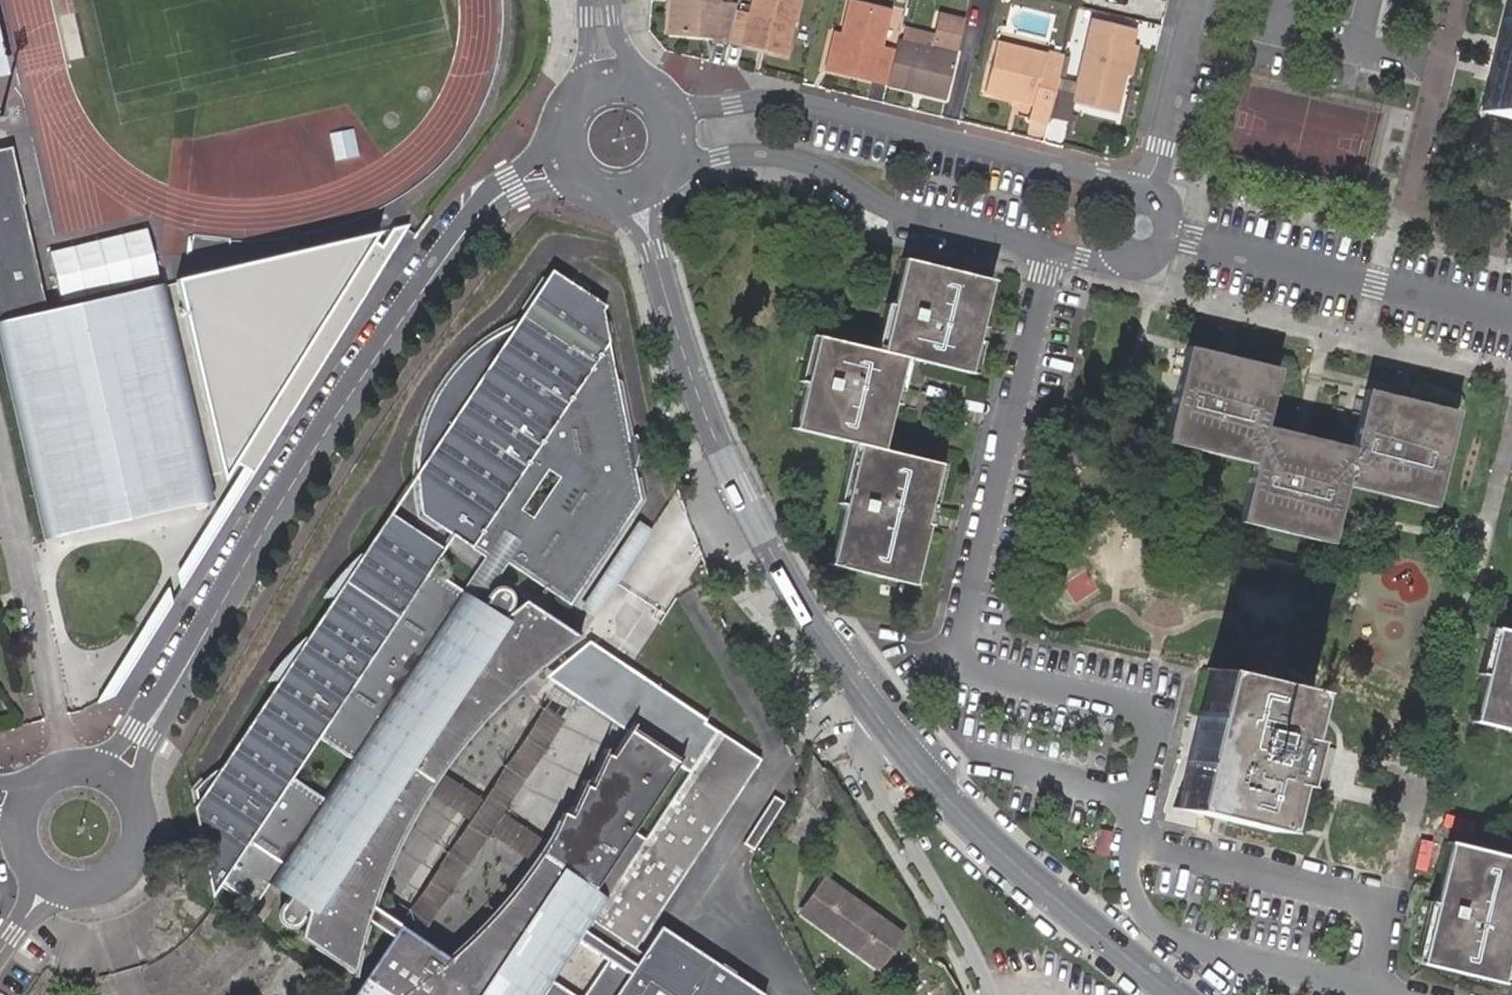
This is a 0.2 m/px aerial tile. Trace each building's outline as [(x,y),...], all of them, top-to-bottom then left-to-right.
[(670,0),(661,0),(656,30),(664,32),(670,0)] [(721,49),(721,47),(727,14),(728,11),(709,8),(710,0),(670,0),(664,32),(707,40),(705,46),(721,49)] [(727,14),(721,47),(778,58),(790,0),(744,0),(741,16),(727,14)] [(1511,5),(1511,0),(1505,0),(1478,112),(1486,114),(1511,5)] [(824,74),(878,84),(885,48),(870,45),(877,10),(837,3),(831,38),(824,74)] [(1486,114),(1511,120),(1511,5),(1486,114)] [(946,46),(950,25),(951,18),(926,13),(925,15),(922,33),(922,36),(926,36),(925,41),(946,46)] [(1099,111),(1105,86),(1108,71),(1115,43),(1119,28),(1075,18),(1062,69),(1055,100),(1099,111)] [(946,53),(946,46),(925,41),(926,36),(922,36),(922,33),(889,26),(886,42),(946,53)] [(824,74),(831,38),(823,37),(816,72),(824,74)] [(1016,115),(1033,120),(1046,63),(1047,55),(992,41),(982,39),(972,89),(1019,99),(1016,115)] [(885,48),(878,84),(937,96),(946,53),(886,42),(885,48)] [(1115,43),(1108,71),(1116,73),(1122,45),(1115,43)] [(20,205),(8,152),(0,154),(0,210),(20,205)] [(0,210),(0,362),(41,539),(210,500),(161,286),(45,312),(20,205),(0,210)] [(154,232),(60,245),(66,292),(161,279),(154,232)] [(373,234),(177,280),(222,478),(373,234)] [(903,257),(891,305),(899,307),(911,259),(903,257)] [(891,305),(879,349),(966,373),(977,327),(971,325),(983,277),(911,259),(899,307),(891,305)] [(760,990),(656,920),(641,943),(634,938),(760,750),(714,720),(589,642),(545,675),(623,727),(610,747),(605,744),(589,779),(585,775),(572,806),(568,803),(541,845),(533,856),(470,931),(453,952),(420,930),(396,914),(361,890),(378,865),(421,783),(437,758),(493,690),(575,626),(525,592),(500,605),(497,603),(503,583),(489,576),(505,553),(568,595),(638,490),(632,457),(622,459),(620,442),(629,441),(601,293),(598,298),(552,268),(555,263),(551,260),(515,313),(479,334),(455,356),(431,391),(420,421),(415,463),(421,506),(483,550),(462,580),(429,557),(442,538),(392,505),(280,672),(226,753),(225,754),(193,780),(210,888),(220,874),(253,896),(264,882),(283,895),(281,912),(291,913),(298,905),(300,928),(350,961),(367,910),(390,925),(345,994),(757,994),(760,990)] [(601,293),(555,263),(552,268),(598,298),(601,293)] [(971,325),(977,327),(990,279),(983,277),(971,325)] [(884,303),(872,347),(879,349),(891,305),(884,303)] [(977,327),(966,373),(974,375),(985,329),(977,327)] [(903,357),(815,336),(793,427),(848,440),(855,442),(881,448),(903,357)] [(1183,349),(1181,357),(1245,373),(1271,380),(1273,372),(1183,349)] [(1181,357),(1163,429),(1216,442),(1253,451),(1256,438),(1258,430),(1271,380),(1245,373),(1181,357)] [(1361,402),(1450,423),(1452,415),(1363,394),(1361,402)] [(1361,402),(1348,452),(1347,460),(1344,472),(1432,493),(1450,423),(1361,402)] [(1216,442),(1163,429),(1161,436),(1251,459),(1253,451),(1216,442)] [(1348,452),(1258,430),(1256,438),(1304,450),(1347,460),(1348,452)] [(1253,451),(1251,459),(1239,509),(1280,519),(1329,531),(1342,480),(1344,472),(1347,460),(1304,450),(1256,438),(1253,451)] [(832,499),(839,501),(855,442),(848,440),(832,499)] [(622,459),(632,457),(629,441),(620,442),(622,459)] [(830,563),(903,581),(935,463),(881,448),(855,442),(839,501),(846,503),(830,563)] [(935,463),(903,581),(911,583),(942,464),(935,463)] [(1432,493),(1344,472),(1342,480),(1430,502),(1432,493)] [(823,561),(830,563),(846,503),(839,501),(823,561)] [(1280,519),(1239,509),(1237,518),(1326,540),(1329,531),(1280,519)] [(1479,677),(1487,679),(1498,631),(1491,630),(1479,677)] [(1498,631),(1487,679),(1494,681),(1484,726),(1511,733),(1511,635),(1498,631)] [(1171,806),(1178,808),(1194,747),(1213,669),(1206,667),(1171,806)] [(1194,747),(1178,808),(1261,829),(1273,774),(1294,689),(1213,669),(1194,747)] [(1476,724),(1484,726),(1494,681),(1487,679),(1476,724)] [(1273,774),(1261,829),(1267,831),(1279,783),(1290,737),(1301,691),(1294,689),(1273,774)] [(505,802),(559,720),(539,707),(485,789),(437,758),(421,783),(463,811),(396,914),(420,930),(488,827),(533,856),(541,845),(549,831),(505,802)] [(1335,749),(1290,737),(1279,783),(1325,795),(1335,749)] [(793,839),(787,848),(801,857),(807,848),(793,839)] [(1454,844),(1440,904),(1447,906),(1460,846),(1454,844)] [(1499,983),(1511,929),(1511,860),(1460,846),(1447,906),(1440,904),(1426,964),(1499,983)] [(864,949),(886,917),(824,873),(801,906),(864,949)] [(1418,962),(1426,964),(1440,904),(1432,903),(1418,962)] [(899,926),(886,917),(864,949),(879,959),(888,945),(899,926)] [(1499,983),(1506,985),(1511,961),(1511,929),(1499,983)]
